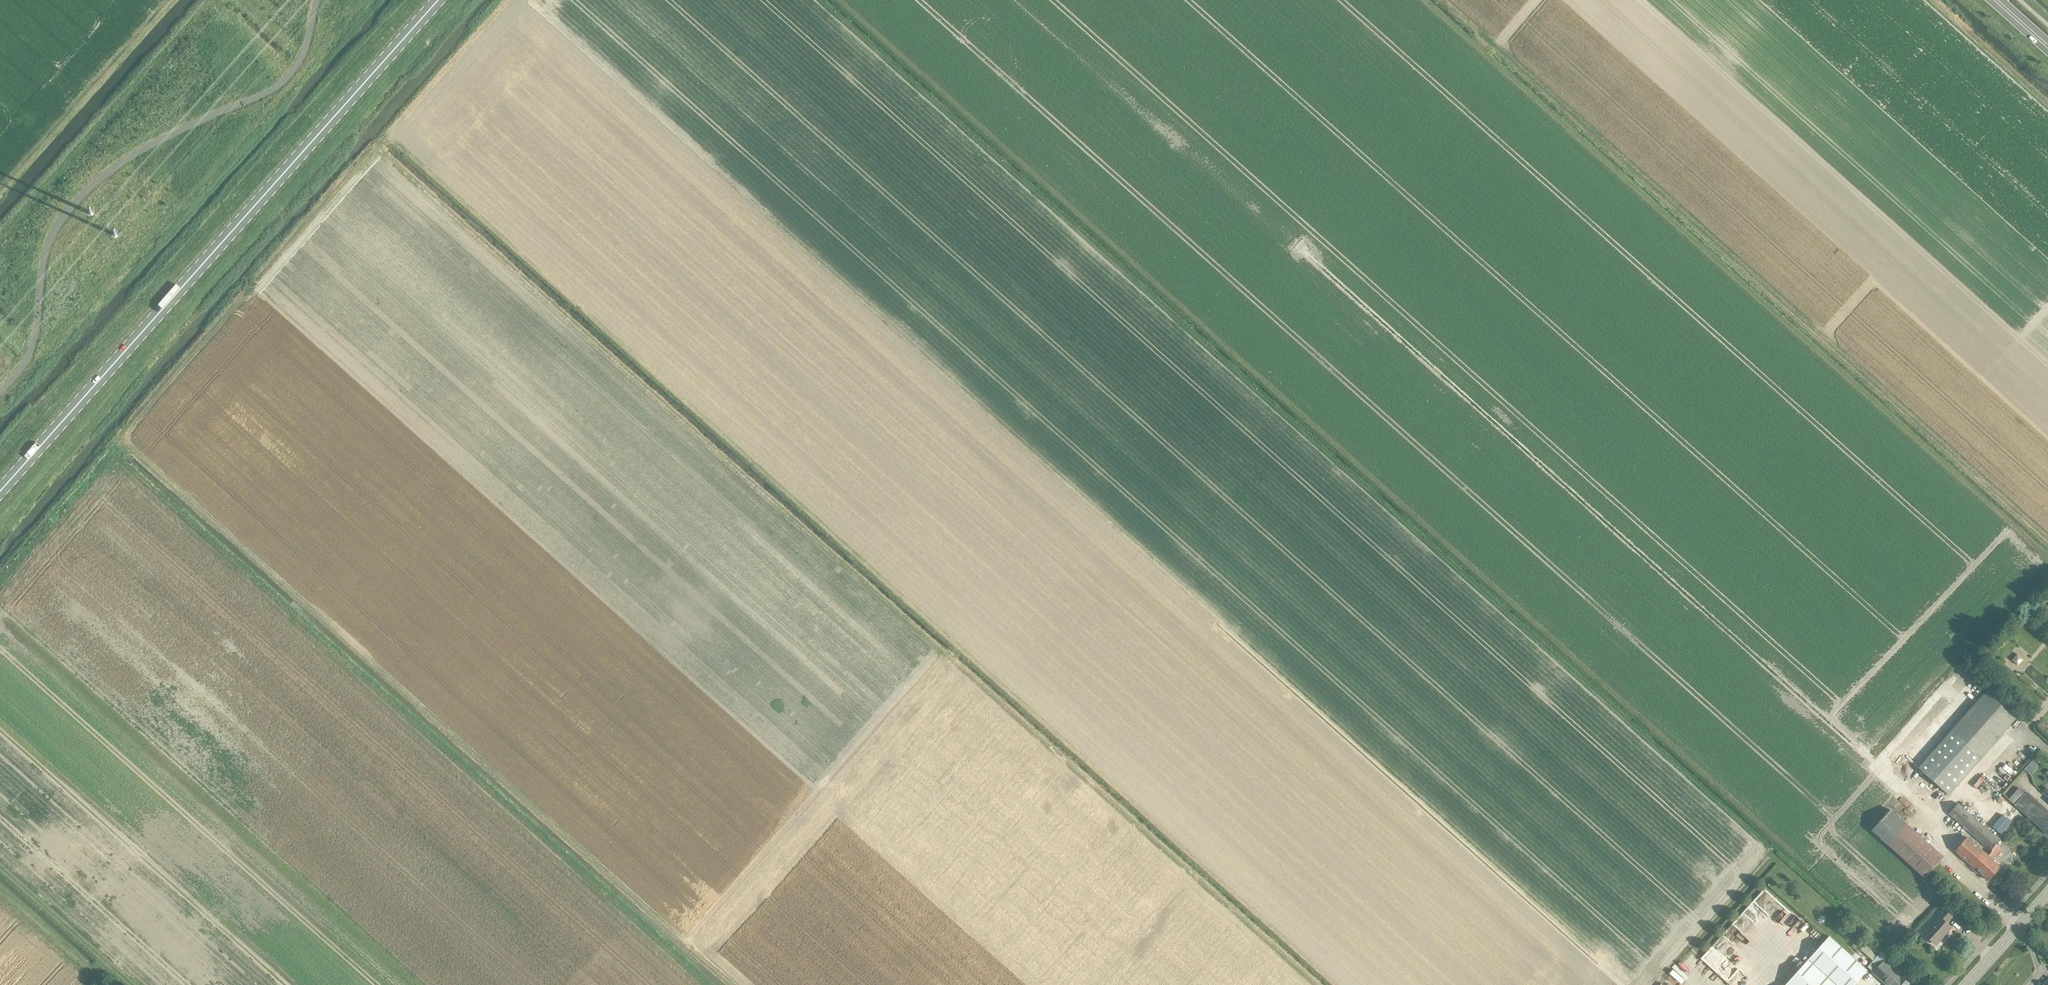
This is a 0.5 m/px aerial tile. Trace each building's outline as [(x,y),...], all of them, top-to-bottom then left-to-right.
[(2038,605),(2047,613),(2047,590),(2045,593),(2047,595),(2038,605)] [(2023,658),(2016,653),(2011,659),(2017,665),(2023,658)] [(2024,696),(2034,704),(2047,688),(2047,684),(2040,677),(2024,696)] [(1978,679),(1970,689),(1988,705),(1996,696),(1978,679)] [(2034,704),(2043,713),(2047,707),(2047,688),(2034,704)] [(1970,689),(1961,698),(1979,715),(1988,705),(1970,689)] [(1938,719),(1923,736),(1932,745),(1948,727),(1938,719)] [(1948,727),(1932,745),(1942,753),(1957,736),(1948,727)] [(1994,739),(1985,749),(2001,763),(2010,753),(1994,739)] [(1985,749),(1976,759),(1992,773),(2001,763),(1985,749)] [(1976,759),(1967,769),(1983,783),(1992,773),(1976,759)] [(2031,774),(2038,766),(2033,760),(2025,769),(2031,774)] [(2024,792),(2018,787),(2008,800),(2014,805),(2024,792)] [(2026,793),(2020,800),(2015,805),(2047,834),(2047,811),(2027,792),(2026,793)] [(1872,829),(1925,876),(1945,855),(1891,807),(1872,829)] [(2001,834),(2012,822),(2003,814),(1992,826),(2001,834)] [(1982,846),(1966,864),(1978,875),(1994,857),(1982,846)] [(1994,857),(1978,875),(1990,886),(2006,868),(1994,857)] [(1946,923),(1952,916),(1944,908),(1938,916),(1939,917),(1924,933),(1936,944),(1951,927),(1946,923)] [(1827,920),(1825,916),(1821,915),(1818,918),(1819,922),(1823,923),(1827,920)] [(1867,970),(1830,936),(1786,984),(1854,984),(1867,970)] [(1852,946),(1858,951),(1862,947),(1856,941),(1852,946)] [(1884,961),(1873,972),(1887,984),(1888,982),(1891,984),(1890,984),(1911,984),(1900,974),(1900,975),(1884,961)]
